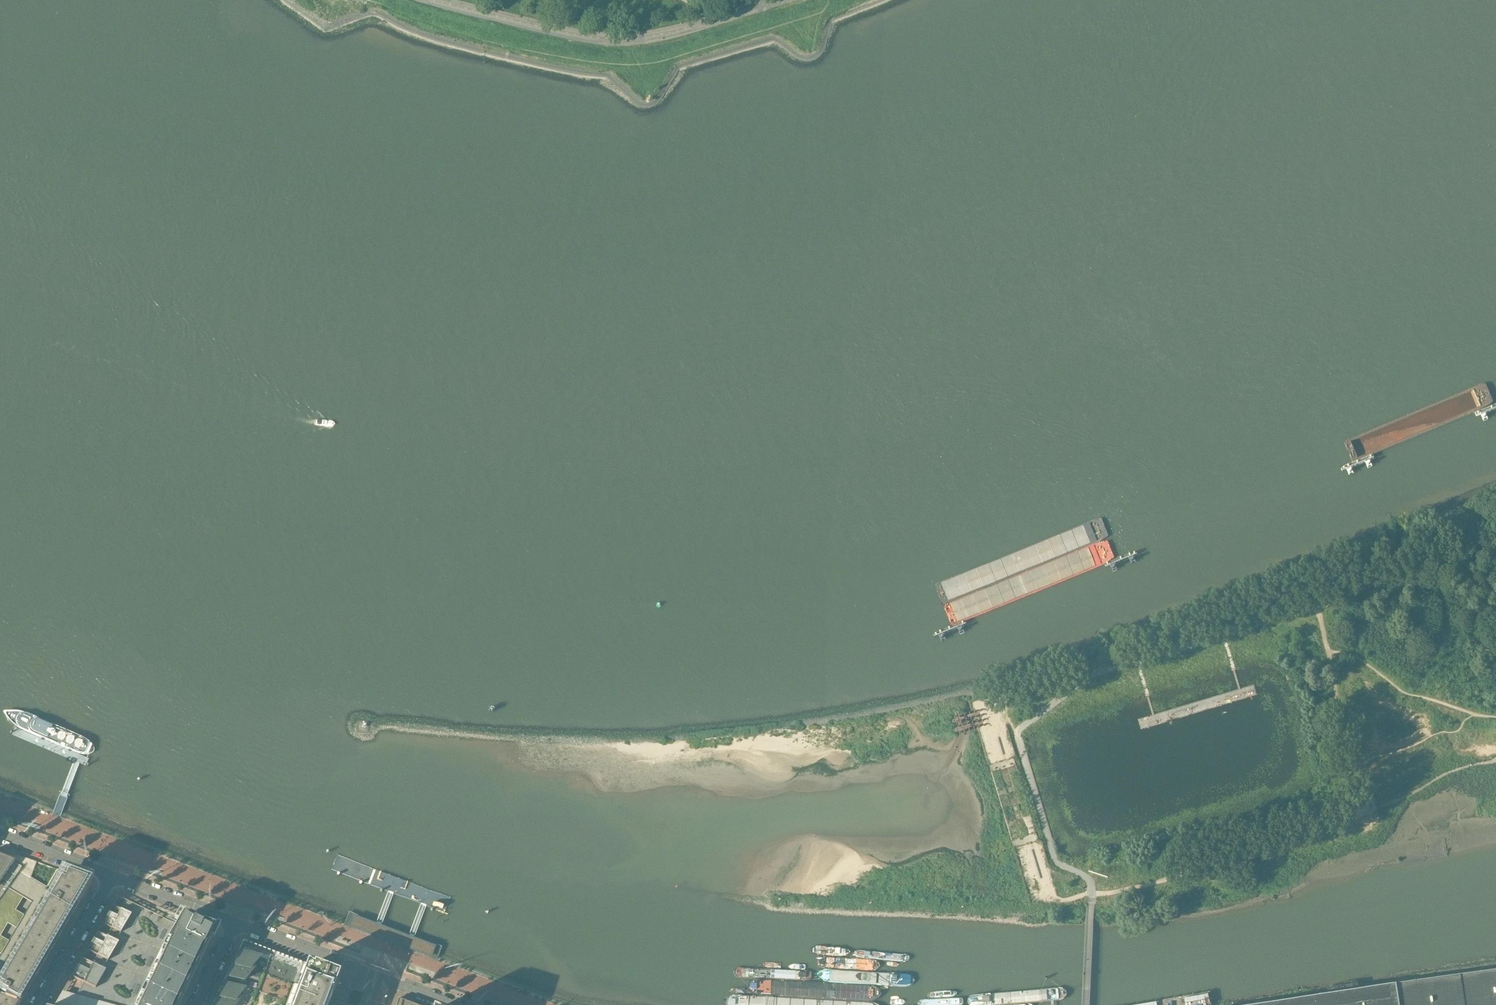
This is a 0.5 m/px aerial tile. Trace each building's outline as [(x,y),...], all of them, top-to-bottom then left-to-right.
[(9,869),(15,860),(0,854),(0,866),(9,869)] [(2,879),(9,869),(0,866),(0,878),(2,879)] [(83,898),(91,883),(57,870),(47,887),(45,891),(51,894),(0,982),(0,995),(2,996),(1,999),(0,998),(0,1004),(20,1004),(83,898)] [(212,936),(214,932),(215,932),(216,930),(212,928),(211,928),(210,928),(206,926),(205,926),(201,924),(183,917),(182,918),(158,909),(157,911),(156,914),(156,915),(152,913),(125,900),(121,910),(120,909),(113,906),(102,924),(111,928),(108,935),(107,937),(102,934),(97,932),(87,950),(87,951),(92,953),(97,955),(94,962),(93,964),(88,961),(82,959),(71,977),(72,977),(83,982),(77,996),(75,998),(68,996),(65,1004),(57,1002),(55,1004),(180,1004),(212,936)] [(243,941),(213,1004),(328,1004),(339,977),(243,941)] [(1495,971),(1396,985),(1397,988),(1399,1004),(1495,1004),(1495,974),(1495,971)] [(1397,988),(1396,985),(1359,991),(1358,984),(1327,989),(1328,995),(1265,1004),(1399,1004),(1397,988)]
